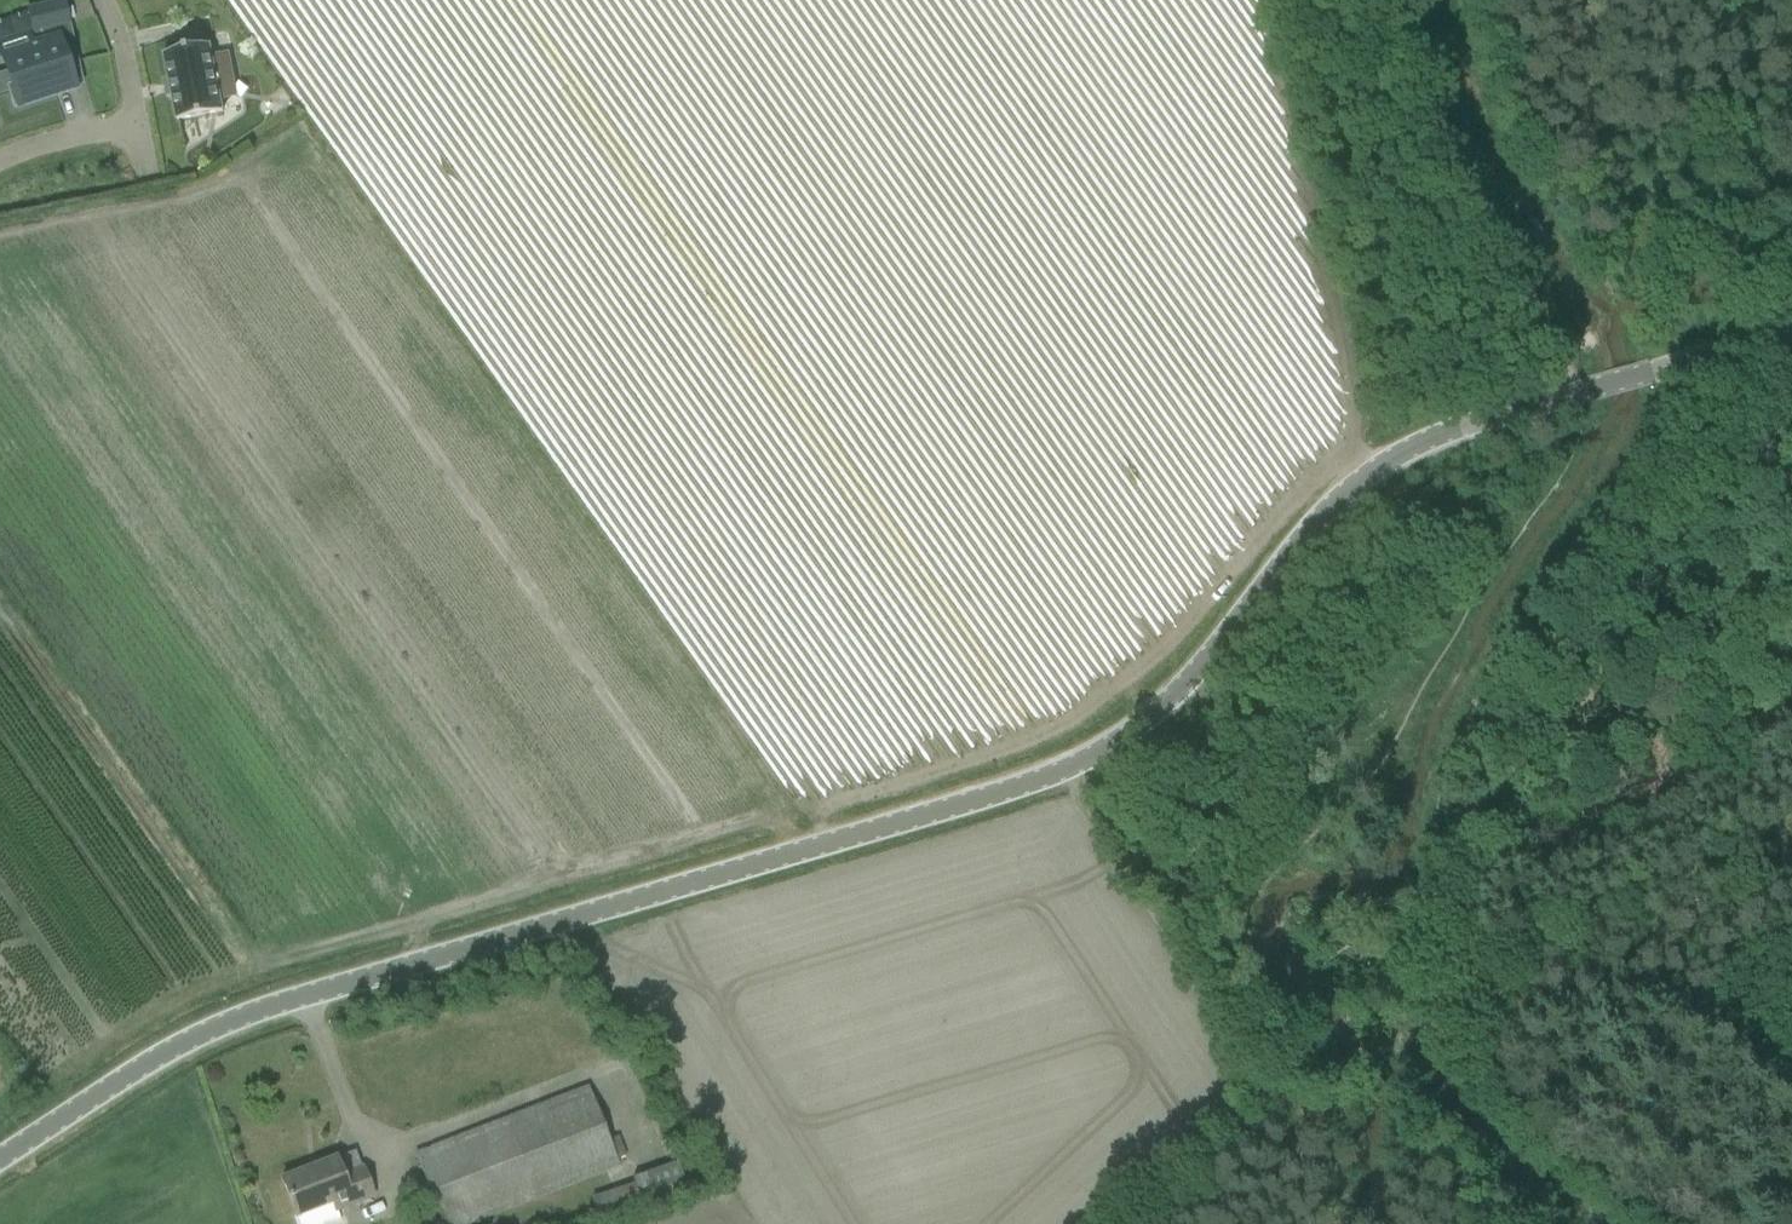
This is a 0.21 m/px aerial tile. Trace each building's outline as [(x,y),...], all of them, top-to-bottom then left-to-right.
[(65,87),(57,64),(76,58),(63,2),(27,10),(32,34),(40,33),(43,43),(2,57),(11,85),(6,86),(13,109),(55,96),(54,91),(65,87)] [(210,47),(164,56),(177,122),(223,113),(216,80),(232,77),(228,55),(212,58),(210,47)] [(442,1223),(471,1223),(618,1167),(587,1088),(415,1154),(442,1223)] [(290,1202),(296,1217),(299,1223),(322,1223),(338,1218),(336,1212),(373,1198),(361,1168),(342,1176),(336,1158),(281,1180),(290,1202)] [(590,1198),(599,1223),(687,1192),(677,1162),(632,1178),(634,1183),(590,1198)]
